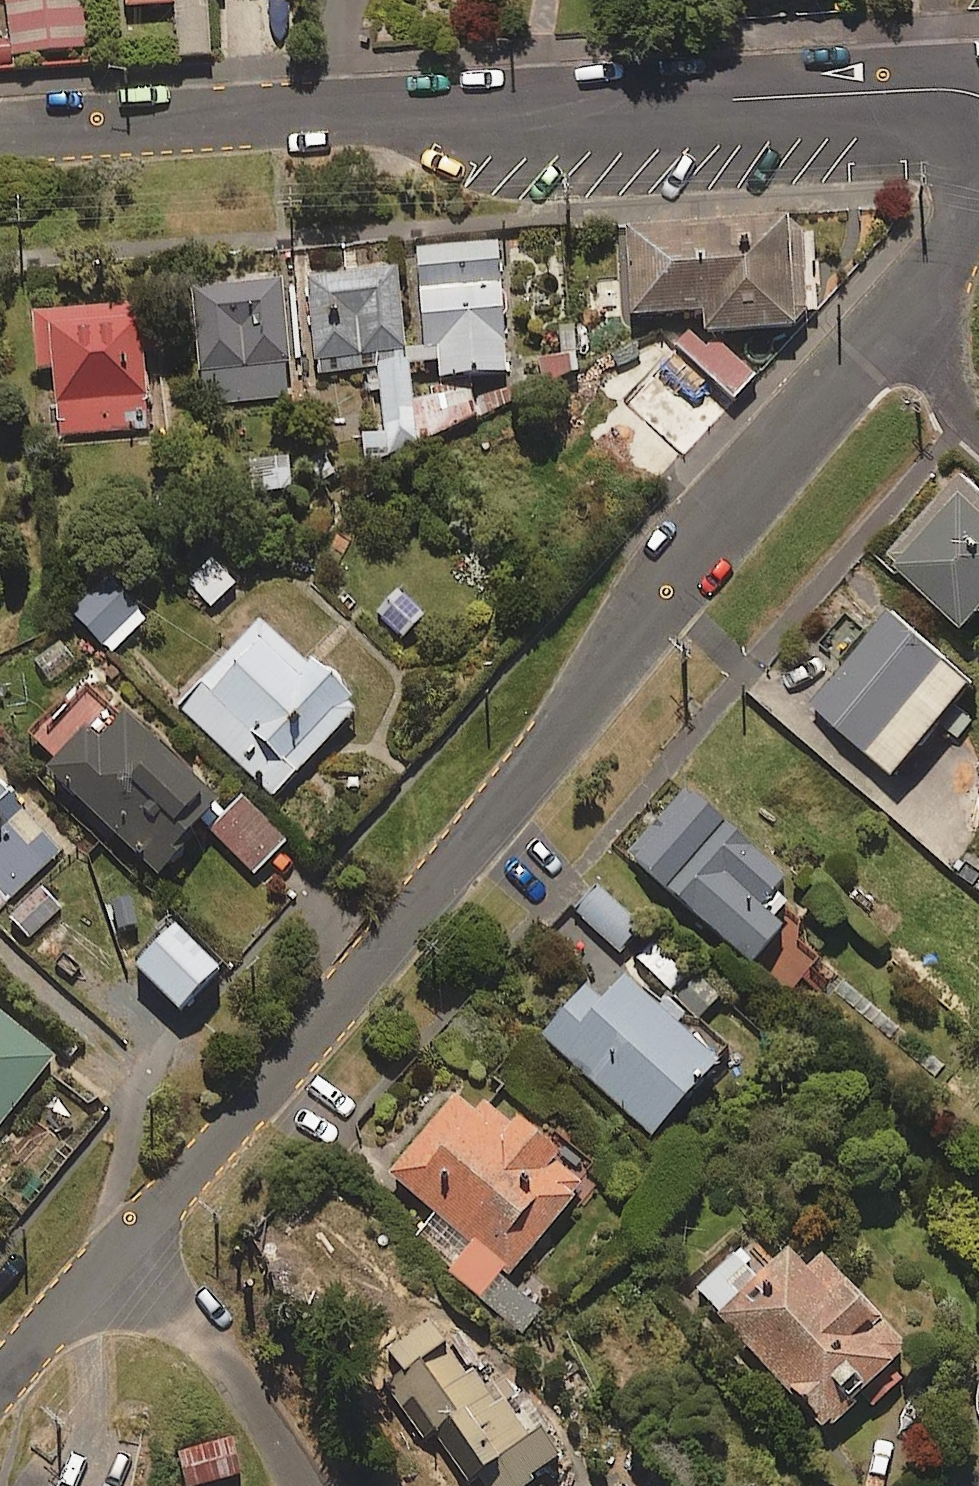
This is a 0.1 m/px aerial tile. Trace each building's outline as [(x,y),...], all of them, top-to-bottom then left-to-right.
[(6,49),(83,42),(79,0),(2,0),(6,49)] [(203,0),(170,0),(174,51),(206,48),(203,0)] [(693,322),(624,395),(685,453),(754,379),(705,334),(792,328),(805,313),(799,219),(623,230),(629,318),(699,314),(700,329),(693,322)] [(495,236),(411,243),(417,344),(408,345),(409,360),(436,358),(437,376),(467,368),(467,360),(472,359),(472,367),(503,365),(495,236)] [(411,429),(406,353),(401,354),(394,266),(300,273),(307,371),(373,366),(378,432),(411,429)] [(287,393),(276,272),(187,280),(198,401),(287,393)] [(143,429),(140,302),(30,305),(31,366),(53,365),(55,432),(143,429)] [(287,484),(284,453),(247,456),(250,487),(287,484)] [(958,467),(886,550),(961,615),(978,595),(978,596),(978,486),(958,467)] [(143,612),(104,575),(70,611),(109,648),(143,612)] [(972,673),(890,607),(811,704),(893,770),(972,673)] [(269,802),(351,714),(348,696),(309,660),(301,669),(252,624),(172,710),(269,802)] [(151,864),(172,841),(168,837),(210,791),(112,703),(87,731),(76,721),(39,762),(151,864)] [(0,780),(0,891),(7,899),(63,846),(0,780)] [(780,869),(684,782),(625,848),(746,958),(780,920),(754,897),(780,869)] [(283,836),(240,793),(207,826),(250,869),(283,836)] [(61,904),(39,882),(7,916),(29,938),(61,904)] [(128,883),(106,892),(122,933),(144,924),(128,883)] [(637,922),(596,883),(573,907),(615,946),(637,922)] [(217,971),(169,923),(128,963),(176,1012),(217,971)] [(665,985),(686,963),(653,933),(633,955),(665,985)] [(661,1004),(619,967),(596,994),(581,981),(536,1031),(646,1128),(717,1047),(664,1000),(661,1004)] [(0,1011),(0,1115),(50,1050),(0,1011)] [(473,1101),(451,1082),(380,1165),(435,1212),(412,1239),(520,1332),(551,1295),(536,1282),(523,1297),(499,1276),(589,1173),(487,1085),(473,1101)] [(817,1419),(854,1385),(870,1402),(897,1377),(881,1360),(902,1340),(814,1246),(800,1259),(785,1242),(754,1270),(735,1249),(694,1287),(817,1419)] [(529,1474),(526,1469),(557,1445),(499,1371),(479,1387),(424,1316),(363,1363),(418,1434),(425,1428),(462,1476),(467,1472),(479,1485),(514,1485),(529,1474)] [(236,1470),(228,1435),(177,1447),(185,1482),(236,1470)]
